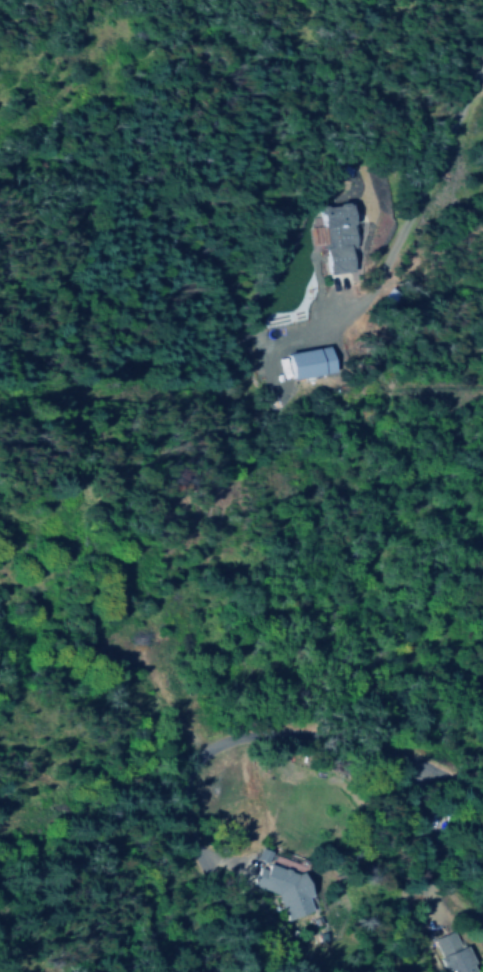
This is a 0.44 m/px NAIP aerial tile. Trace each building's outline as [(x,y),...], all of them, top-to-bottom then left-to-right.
[(325,274),(350,271),(347,247),(353,246),(348,204),(317,207),(325,274)] [(290,379),(331,373),(327,346),(286,353),(290,379)] [(250,886),(274,895),(283,920),(309,912),(304,897),(308,896),(299,871),(293,873),(265,863),(263,869),(256,867),(250,886)] [(452,930),(430,940),(443,968),(446,967),(449,971),(471,971),(452,930)]
